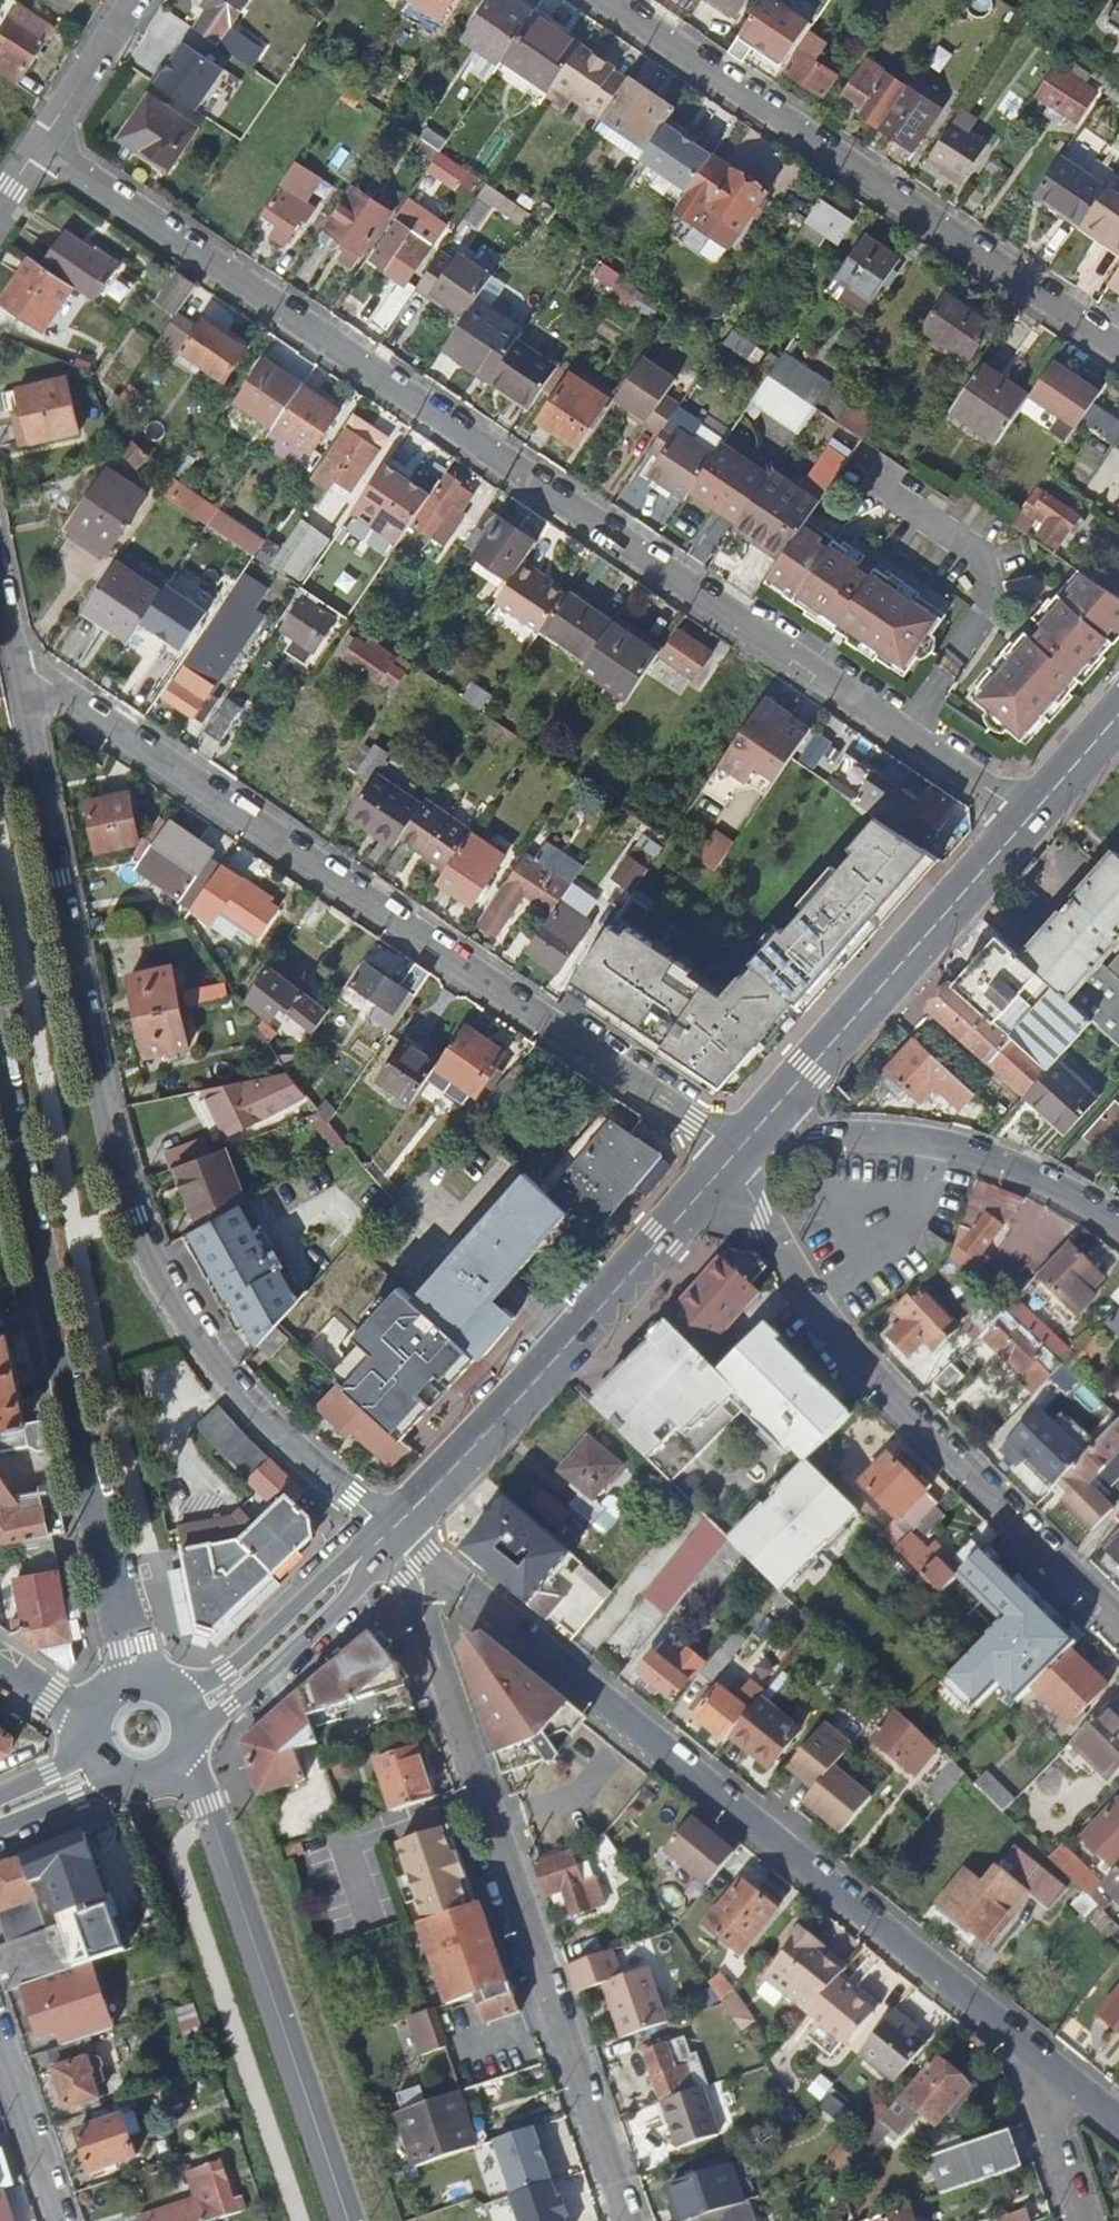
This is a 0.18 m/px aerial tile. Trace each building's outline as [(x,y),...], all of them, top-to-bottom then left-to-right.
[(74,14),(83,0),(52,0),(74,14)] [(202,6),(208,9),(194,28),(227,51),(241,33),(231,26),(249,0),(206,0),(202,6)] [(442,21),(457,0),(411,0),(442,21)] [(465,40),(476,48),(459,73),(464,77),(469,70),(487,83),(503,60),(534,15),(511,0),(493,0),(465,40)] [(735,16),(746,0),(711,0),(735,16)] [(728,53),(740,61),(749,47),(780,68),(810,24),(774,0),(764,0),(728,53)] [(1109,22),(1118,29),(1118,6),(1109,22)] [(0,40),(0,72),(20,85),(56,29),(22,7),(0,40)] [(534,15),(503,60),(550,92),(562,75),(580,49),(581,48),(534,15)] [(241,33),(227,51),(249,66),(261,47),(241,33)] [(812,33),(786,72),(823,97),(836,76),(826,70),(830,64),(823,59),(819,65),(815,62),(828,44),(812,33)] [(162,66),(152,81),(196,111),(224,70),(185,43),(175,58),(176,63),(170,72),(167,70),(162,66)] [(1061,56),(1075,67),(1090,76),(1095,68),(1067,48),(1061,56)] [(562,75),(550,92),(547,96),(566,109),(573,99),(601,119),(601,118),(626,82),(614,73),(615,71),(586,51),(580,49),(562,75)] [(175,58),(167,70),(170,72),(176,63),(175,58)] [(869,62),(845,97),(865,111),(861,117),(878,129),(906,88),(869,62)] [(1056,69),(1036,98),(1076,122),(1095,94),(1083,86),(1090,76),(1075,67),(1069,77),(1056,69)] [(601,118),(647,150),(668,120),(674,111),(628,80),(626,82),(601,118)] [(1103,95),(1118,106),(1118,84),(1113,80),(1103,95)] [(878,129),(911,151),(939,111),(906,88),(878,129)] [(196,131),(150,98),(127,131),(148,146),(144,153),(168,170),(196,131)] [(689,192),(713,158),(684,138),(688,133),(668,120),(647,150),(641,159),(689,192)] [(948,134),(931,159),(944,168),(948,162),(967,176),(989,144),(967,130),(959,141),(948,134)] [(427,132),(422,140),(440,153),(446,144),(427,132)] [(430,167),(448,180),(451,175),(470,188),(477,178),(440,153),(430,167)] [(1060,157),(1034,194),(1080,225),(1093,206),(1105,188),(1060,157)] [(689,192),(675,213),(697,228),(708,211),(741,233),(767,195),(713,158),(689,192)] [(942,171),(962,184),(967,176),(948,162),(944,168),(942,171)] [(283,187),(263,216),(279,227),(272,237),(285,246),(302,221),(306,224),(316,209),(312,207),(328,184),(297,163),(281,185),(283,187)] [(988,164),(971,189),(981,195),(998,170),(988,164)] [(355,189),(324,235),(322,243),(333,249),(339,249),(342,251),(338,258),(352,268),(361,254),(390,213),(355,189)] [(817,204),(804,222),(807,224),(826,237),(838,244),(850,226),(817,204)] [(1065,249),(1081,260),(1083,256),(1114,276),(1118,269),(1118,223),(1093,206),(1080,225),(1065,249)] [(741,233),(708,211),(697,228),(730,249),(741,233)] [(432,245),(398,221),(370,261),(405,285),(432,245)] [(802,233),(821,245),(826,237),(807,224),(802,233)] [(64,229),(40,265),(72,287),(92,301),(118,264),(64,229)] [(864,237),(835,278),(847,286),(839,298),(864,315),(900,261),(864,237)] [(439,254),(414,291),(430,302),(432,299),(464,319),(476,301),(491,278),(458,257),(454,264),(439,254)] [(0,302),(0,304),(41,330),(72,287),(40,265),(31,258),(0,302)] [(1114,276),(1108,285),(1118,292),(1118,269),(1114,276)] [(177,274),(158,302),(177,315),(196,286),(177,274)] [(608,295),(632,311),(635,307),(656,320),(663,310),(619,280),(608,295)] [(393,294),(374,322),(387,331),(406,303),(393,294)] [(923,331),(969,362),(993,327),(947,297),(923,331)] [(464,319),(445,348),(491,379),(517,342),(523,334),(476,301),(464,319)] [(177,315),(153,349),(174,363),(181,353),(225,383),(246,351),(202,321),(197,329),(177,315)] [(726,345),(749,360),(756,349),(733,334),(726,345)] [(491,379),(491,380),(532,409),(544,390),(558,370),(517,342),(491,379)] [(768,376),(804,401),(819,379),(783,354),(768,376)] [(644,357),(616,399),(647,420),(644,425),(659,435),(668,422),(680,405),(666,395),(677,379),(644,357)] [(988,358),(951,411),(999,444),(1021,411),(1030,397),(1001,377),(1006,370),(988,358)] [(1030,397),(1021,411),(1050,431),(1039,446),(1057,458),(1081,423),(1101,394),(1053,362),(1030,397)] [(265,363),(238,403),(275,428),(302,388),(265,363)] [(556,399),(541,422),(577,447),(608,400),(560,367),(558,370),(544,390),(556,399)] [(68,379),(8,392),(20,445),(79,432),(68,379)] [(302,388),(275,428),(312,452),(339,413),(302,388)] [(838,397),(825,416),(839,425),(851,407),(838,397)] [(851,407),(839,425),(862,441),(876,422),(852,405),(851,407)] [(1118,449),(1118,423),(1095,407),(1083,424),(1118,449)] [(807,423),(824,435),(833,441),(853,454),(862,441),(839,425),(825,416),(816,409),(807,423)] [(350,491),(386,440),(356,419),(313,479),(331,491),(337,482),(350,491)] [(659,435),(650,450),(661,457),(679,430),(668,422),(659,435)] [(661,457),(648,475),(684,499),(694,485),(715,453),(679,430),(661,457)] [(821,439),(829,445),(833,441),(824,435),(821,439)] [(715,453),(694,485),(742,518),(769,478),(773,473),(724,440),(715,453)] [(120,452),(137,468),(148,458),(132,441),(120,452)] [(343,528),(388,559),(397,545),(431,496),(417,486),(421,480),(405,468),(400,475),(386,465),(358,506),(343,528)] [(833,465),(810,500),(818,505),(832,485),(841,471),(833,465)] [(111,471),(70,532),(106,556),(148,494),(111,471)] [(449,475),(414,525),(445,546),(467,515),(463,512),(474,496),(460,486),(461,483),(449,475)] [(742,518),(733,531),(746,540),(753,534),(784,556),(800,531),(804,525),(815,509),(769,478),(742,518)] [(163,493),(208,525),(218,511),(172,480),(163,493)] [(1034,491),(1010,525),(1026,535),(1036,520),(1041,524),(1046,517),(1036,511),(1045,497),(1034,491)] [(1036,511),(1046,517),(1049,519),(1038,536),(1057,549),(1068,532),(1070,534),(1080,519),(1045,497),(1036,511)] [(488,512),(465,546),(476,553),(474,556),(512,581),(525,563),(537,545),(488,512)] [(1080,519),(1070,534),(1075,537),(1084,522),(1080,519)] [(274,563),(301,582),(330,541),(303,521),(274,563)] [(800,531),(784,556),(768,578),(786,591),(789,587),(797,593),(792,600),(818,618),(821,614),(837,625),(849,608),(862,617),(850,634),(893,663),(896,659),(909,668),(940,622),(927,613),(929,610),(886,581),(875,597),(862,588),(869,578),(855,569),(859,563),(831,543),(828,547),(820,541),(822,538),(804,525),(800,531)] [(216,538),(250,562),(254,556),(220,532),(216,538)] [(179,577),(211,598),(221,584),(203,571),(212,558),(198,549),(179,577)] [(301,589),(321,603),(339,615),(346,619),(353,609),(319,583),(331,566),(321,560),(301,589)] [(116,561),(88,603),(115,621),(112,626),(130,638),(142,621),(162,593),(116,561)] [(512,581),(496,603),(539,633),(541,630),(564,596),(539,579),(542,575),(525,563),(512,581)] [(1085,668),(1089,664),(1093,667),(1113,643),(1107,637),(1113,630),(1116,633),(1118,630),(1118,598),(1113,594),(1082,574),(1068,590),(1071,593),(1065,601),(1061,598),(1039,624),(1044,629),(1036,638),(1051,649),(1054,646),(1085,668)] [(247,575),(208,630),(225,643),(265,588),(247,575)] [(162,593),(142,621),(182,649),(207,613),(167,585),(162,593)] [(277,624),(295,636),(284,651),(304,664),(335,620),(318,608),(321,603),(301,589),(277,624)] [(564,596),(541,630),(587,661),(613,624),(567,592),(564,596)] [(318,608),(335,620),(339,615),(321,603),(318,608)] [(613,624),(587,661),(581,670),(628,702),(643,678),(659,656),(613,624)] [(201,633),(171,676),(176,680),(186,666),(201,676),(222,647),(201,633)] [(712,655),(680,634),(678,637),(674,634),(659,655),(663,658),(669,662),(694,680),(712,655)] [(338,654),(380,682),(382,679),(395,687),(410,665),(396,656),(395,658),(378,647),(375,652),(350,636),(338,654)] [(1076,679),(1085,668),(1054,646),(1051,649),(1036,638),(1033,641),(1042,649),(1032,661),(1017,648),(983,687),(987,690),(976,703),(1018,739),(1029,727),(1032,730),(1066,691),(1050,677),(1061,665),(1076,679)] [(176,680),(164,697),(201,723),(218,698),(210,692),(215,686),(201,676),(186,666),(176,680)] [(227,697),(203,731),(214,739),(238,705),(227,697)] [(793,716),(766,698),(720,765),(747,783),(750,779),(769,791),(792,759),(807,737),(788,724),(793,716)] [(793,716),(788,724),(807,737),(812,729),(793,716)] [(375,745),(356,773),(370,782),(376,774),(389,755),(375,745)] [(867,810),(891,826),(892,824),(923,844),(951,804),(930,789),(919,805),(845,755),(827,782),(867,810)] [(731,805),(747,783),(720,765),(705,787),(731,805)] [(370,782),(347,815),(392,847),(399,836),(420,805),(376,774),(370,782)] [(569,788),(584,798),(592,788),(576,777),(569,788)] [(86,802),(96,851),(138,843),(127,794),(86,802)] [(420,805),(399,836),(446,868),(470,833),(424,800),(420,805)] [(891,826),(867,810),(843,840),(847,843),(783,924),(778,920),(752,953),(756,957),(746,969),(742,966),(723,990),(721,992),(690,970),(692,968),(630,925),(625,932),(611,922),(606,930),(573,978),(593,992),(587,999),(584,1004),(710,1090),(729,1069),(732,1072),(775,1024),(781,1029),(802,1005),(807,1010),(882,925),(876,920),(890,903),(896,908),(940,859),(891,826)] [(139,868),(196,905),(207,888),(225,860),(169,823),(144,859),(139,868)] [(715,832),(695,858),(713,871),(722,860),(727,853),(733,844),(715,832)] [(446,868),(437,882),(472,906),(504,857),(470,833),(446,868)] [(526,856),(479,924),(494,934),(523,892),(550,912),(559,899),(575,877),(567,871),(572,864),(545,844),(534,861),(526,856)] [(1021,959),(1041,977),(1053,988),(1067,1000),(1100,962),(1113,974),(1079,1011),(1092,1022),(1104,1034),(1118,1017),(1118,967),(1105,955),(1118,940),(1118,856),(1114,851),(1021,959)] [(225,860),(207,888),(209,889),(197,907),(211,916),(244,867),(228,856),(225,860)] [(619,883),(592,920),(606,930),(611,922),(616,915),(618,913),(633,891),(630,889),(645,868),(627,856),(612,877),(619,883)] [(221,912),(259,937),(278,908),(249,890),(252,886),(243,880),(221,912)] [(525,949),(557,972),(588,927),(588,920),(559,899),(550,912),(525,949)] [(625,932),(630,925),(616,915),(611,922),(625,932)] [(1004,944),(960,992),(998,1026),(1041,977),(1021,959),(1004,944)] [(756,957),(752,953),(742,966),(746,969),(756,957)] [(367,994),(379,1002),(370,1016),(391,1031),(401,1017),(393,1012),(407,992),(414,997),(430,974),(414,963),(403,981),(403,987),(366,964),(352,984),(360,990),(357,994),(364,999),(367,994)] [(129,975),(137,1016),(180,1007),(172,966),(129,975)] [(692,968),(690,970),(721,992),(723,990),(692,968)] [(246,1002),(276,1022),(285,1009),(315,1029),(328,1011),(268,970),(246,1002)] [(567,985),(587,999),(593,992),(573,978),(567,985)] [(186,986),(188,1002),(230,998),(229,982),(186,986)] [(929,1011),(1025,1096),(1048,1070),(1010,1036),(998,1026),(960,992),(951,984),(929,1011)] [(1053,988),(1010,1036),(1048,1070),(1056,1062),(1092,1022),(1079,1011),(1067,1000),(1053,988)] [(407,992),(393,1012),(401,1017),(414,997),(407,992)] [(137,1016),(145,1056),(188,1048),(180,1007),(137,1016)] [(285,1010),(276,1023),(294,1035),(302,1021),(285,1010)] [(255,1028),(274,1055),(283,1042),(276,1032),(272,1036),(261,1021),(255,1028)] [(486,1044),(461,1029),(435,1068),(428,1078),(464,1102),(471,1091),(472,1092),(490,1066),(496,1070),(507,1054),(487,1042),(486,1044)] [(887,1071),(923,1104),(937,1088),(961,1109),(975,1094),(915,1040),(887,1071)] [(401,1045),(373,1086),(407,1109),(428,1078),(435,1068),(401,1045)] [(1056,1062),(1048,1070),(1025,1096),(1067,1133),(1098,1099),(1056,1062)] [(514,1065),(487,1095),(504,1110),(531,1081),(514,1065)] [(212,1086),(231,1136),(262,1119),(264,1119),(305,1095),(286,1071),(284,1071),(212,1086)] [(1076,1143),(1087,1153),(1094,1146),(1099,1150),(1118,1128),(1118,1102),(1116,1099),(1076,1143)] [(309,1118),(336,1151),(348,1145),(328,1122),(319,1111),(316,1113),(309,1118)] [(562,1160),(540,1184),(570,1212),(592,1232),(660,1153),(600,1116),(576,1144),(587,1154),(574,1169),(562,1160)] [(177,1166),(211,1153),(198,1122),(158,1139),(169,1169),(170,1168),(177,1166)] [(177,1166),(199,1227),(238,1205),(243,1202),(224,1148),(211,1153),(177,1166)] [(199,1227),(177,1166),(170,1168),(192,1230),(199,1227)] [(527,1172),(412,1296),(424,1307),(471,1351),(473,1353),(479,1347),(482,1345),(486,1343),(491,1340),(495,1337),(499,1334),(502,1330),(506,1327),(511,1321),(486,1298),(509,1274),(511,1276),(570,1212),(540,1184),(527,1172)] [(972,1195),(964,1229),(974,1230),(985,1215),(1003,1228),(1023,1199),(978,1182),(972,1195)] [(265,1254),(238,1205),(199,1227),(192,1230),(191,1231),(214,1273),(220,1270),(232,1293),(231,1294),(234,1301),(230,1304),(241,1319),(243,1317),(258,1345),(297,1302),(279,1270),(284,1267),(274,1249),(265,1254)] [(964,1229),(956,1261),(977,1281),(991,1263),(982,1257),(1003,1228),(985,1215),(974,1230),(964,1229)] [(1066,1244),(1037,1276),(1078,1315),(1094,1298),(1084,1288),(1097,1273),(1066,1244)] [(672,1326),(705,1359),(761,1297),(753,1288),(768,1271),(765,1266),(762,1260),(759,1256),(733,1250),(668,1322),(672,1326)] [(279,1270),(297,1302),(299,1300),(307,1291),(299,1282),(289,1264),(284,1267),(279,1270)] [(307,1291),(299,1300),(314,1314),(330,1296),(315,1283),(307,1291)] [(888,1336),(905,1357),(922,1342),(932,1354),(958,1331),(942,1311),(944,1309),(929,1292),(927,1294),(922,1288),(895,1312),(903,1321),(888,1336)] [(992,1298),(970,1322),(981,1334),(1005,1311),(992,1298)] [(1016,1322),(1028,1333),(1063,1366),(1066,1368),(1077,1357),(1016,1300),(1005,1311),(1016,1322)] [(386,1348),(400,1361),(433,1391),(446,1402),(448,1399),(447,1399),(449,1396),(451,1398),(455,1393),(451,1389),(455,1385),(450,1373),(471,1351),(424,1307),(386,1348)] [(1118,1334),(1118,1315),(1110,1326),(1118,1334)] [(1016,1322),(1006,1335),(1011,1340),(1017,1334),(1023,1340),(1028,1333),(1016,1322)] [(270,1357),(289,1336),(278,1325),(259,1346),(270,1357)] [(672,1326),(593,1405),(652,1464),(673,1485),(745,1410),(785,1450),(791,1444),(807,1461),(809,1462),(836,1432),(853,1414),(781,1344),(784,1341),(769,1327),(722,1375),(705,1359),(672,1326)] [(984,1341),(1022,1378),(1017,1383),(1032,1397),(1052,1377),(1063,1366),(1028,1333),(1023,1340),(1017,1334),(1011,1340),(1006,1335),(997,1327),(984,1341)] [(26,1424),(7,1334),(0,1335),(0,1429),(26,1424)] [(1066,1368),(1099,1400),(1115,1384),(1118,1379),(1118,1364),(1102,1381),(1085,1365),(1103,1345),(1095,1337),(1077,1357),(1066,1368)] [(348,1389),(361,1401),(364,1398),(396,1430),(429,1394),(369,1338),(353,1355),(348,1350),(328,1371),(342,1384),(348,1389)] [(191,1361),(145,1366),(147,1391),(193,1386),(191,1361)] [(950,1365),(932,1383),(946,1395),(964,1377),(950,1365)] [(321,1407),(346,1429),(349,1425),(392,1464),(409,1446),(361,1401),(348,1389),(342,1384),(321,1407)] [(1110,1429),(1118,1419),(1103,1404),(1094,1414),(1110,1429)] [(218,1406),(197,1425),(218,1450),(226,1460),(259,1492),(262,1492),(267,1497),(269,1495),(278,1504),(250,1530),(244,1524),(234,1533),(273,1573),(315,1532),(313,1515),(295,1502),(305,1492),(285,1475),(247,1439),(218,1406)] [(1030,1420),(1075,1465),(1083,1458),(1037,1414),(1030,1420)] [(1000,1451),(1017,1468),(1022,1464),(1050,1491),(1063,1478),(1075,1465),(1030,1420),(1000,1451)] [(28,1448),(37,1453),(48,1451),(42,1421),(26,1424),(0,1429),(0,1452),(28,1448)] [(1095,1531),(1116,1510),(1096,1491),(1103,1484),(1096,1478),(1118,1454),(1118,1423),(1083,1458),(1075,1465),(1063,1478),(1073,1487),(1062,1498),(1095,1531)] [(593,1501),(621,1466),(588,1437),(559,1471),(582,1492),(570,1506),(592,1526),(600,1533),(606,1532),(625,1511),(624,1505),(617,1499),(609,1497),(600,1507),(593,1501)] [(861,1485),(898,1520),(882,1535),(896,1549),(909,1535),(937,1505),(889,1457),(861,1485)] [(780,1488),(782,1489),(765,1506),(764,1505),(730,1540),(773,1584),(778,1589),(856,1510),(816,1470),(809,1462),(807,1461),(780,1488)] [(16,1543),(50,1535),(64,1532),(54,1484),(39,1487),(41,1498),(16,1501),(0,1479),(0,1547),(16,1543)] [(525,1510),(549,1531),(573,1554),(583,1563),(597,1575),(603,1568),(577,1545),(589,1530),(542,1490),(525,1510)] [(501,1584),(547,1622),(566,1600),(549,1585),(573,1554),(549,1531),(506,1498),(462,1552),(501,1584)] [(177,1529),(185,1569),(175,1571),(190,1641),(215,1643),(240,1619),(281,1581),(273,1573),(234,1533),(220,1518),(177,1529)] [(697,1579),(730,1540),(706,1520),(640,1599),(664,1619),(697,1579)] [(15,1580),(23,1620),(15,1622),(18,1630),(7,1630),(64,1668),(74,1661),(50,1535),(16,1543),(22,1579),(15,1580)] [(896,1549),(941,1595),(955,1581),(937,1563),(927,1553),(909,1535),(896,1549)] [(730,1540),(697,1579),(713,1593),(733,1567),(742,1575),(748,1575),(766,1592),(773,1584),(730,1540)] [(1107,1552),(1118,1564),(1118,1540),(1107,1552)] [(971,1541),(951,1561),(963,1573),(982,1553),(971,1541)] [(927,1553),(937,1563),(941,1559),(931,1549),(927,1553)] [(1031,1688),(1067,1651),(1075,1643),(984,1552),(982,1553),(963,1573),(957,1579),(1003,1624),(948,1679),(975,1706),(997,1683),(1017,1702),(1031,1688)] [(576,1573),(606,1600),(614,1591),(597,1575),(583,1563),(576,1573)] [(735,1631),(701,1673),(712,1681),(746,1640),(735,1631)] [(335,1666),(301,1694),(310,1718),(340,1708),(379,1695),(384,1709),(412,1699),(407,1685),(402,1667),(376,1637),(372,1641),(369,1636),(335,1666)] [(638,1673),(673,1702),(704,1664),(689,1651),(683,1658),(663,1642),(638,1673)] [(468,1674),(504,1778),(551,1762),(557,1762),(563,1754),(547,1733),(553,1729),(562,1733),(566,1728),(575,1735),(587,1720),(578,1712),(502,1650),(489,1667),(468,1674)] [(1031,1688),(1069,1725),(1105,1689),(1067,1651),(1031,1688)] [(766,1694),(751,1682),(736,1700),(720,1688),(716,1693),(704,1707),(695,1718),(726,1743),(731,1736),(751,1712),(760,1701),(766,1694)] [(711,1690),(700,1704),(704,1707),(716,1693),(711,1690)] [(243,1744),(261,1797),(306,1781),(297,1752),(319,1745),(313,1729),(310,1718),(301,1694),(272,1719),(243,1744)] [(751,1712),(731,1736),(746,1748),(751,1742),(776,1762),(799,1733),(760,1701),(751,1712)] [(1057,1756),(1075,1773),(1086,1762),(1105,1781),(1118,1767),(1118,1718),(1106,1705),(1057,1756)] [(834,1719),(850,1736),(863,1725),(846,1707),(834,1719)] [(340,1708),(310,1718),(313,1729),(344,1720),(340,1708)] [(873,1741),(916,1777),(936,1750),(912,1726),(894,1714),(873,1741)] [(851,1746),(825,1724),(788,1768),(814,1790),(803,1803),(815,1813),(842,1834),(871,1798),(834,1767),(851,1746)] [(14,1758),(16,1738),(0,1728),(0,1763),(14,1758)] [(378,1762),(395,1812),(435,1799),(418,1749),(378,1762)] [(952,1763),(927,1795),(938,1804),(964,1774),(955,1766),(952,1763)] [(1118,1864),(1118,1802),(1118,1801),(1082,1837),(1114,1869),(1118,1864)] [(665,1851),(708,1887),(742,1846),(728,1835),(722,1842),(709,1832),(692,1819),(665,1851)] [(709,1832),(722,1842),(728,1835),(716,1825),(709,1832)] [(399,1846),(425,1923),(426,1926),(477,1908),(449,1829),(399,1846)] [(589,1839),(621,1885),(637,1877),(606,1832),(589,1839)] [(0,1948),(0,1971),(7,1990),(23,1985),(96,1961),(126,1952),(85,1834),(47,1850),(24,1860),(33,1887),(47,1882),(62,1928),(48,1932),(8,1946),(0,1948)] [(283,1849),(286,1860),(305,1854),(302,1843),(283,1849)] [(1049,1858),(1083,1892),(1089,1897),(1095,1891),(1101,1886),(1102,1884),(1062,1845),(1049,1858)] [(582,1882),(572,1852),(536,1865),(547,1897),(557,1894),(561,1906),(567,1904),(572,1918),(605,1906),(595,1878),(582,1882)] [(8,1946),(48,1932),(33,1887),(24,1860),(5,1867),(0,1869),(0,1922),(8,1946)] [(986,1945),(1028,1894),(1008,1877),(1015,1869),(1005,1860),(984,1885),(966,1871),(935,1909),(959,1929),(963,1925),(986,1945)] [(1102,1888),(1118,1904),(1118,1867),(1117,1869),(1118,1871),(1102,1888)] [(742,1954),(778,1910),(742,1880),(706,1924),(742,1954)] [(1089,1897),(1103,1911),(1110,1905),(1095,1891),(1089,1897)] [(1084,1919),(1090,1914),(1113,1937),(1118,1931),(1118,1928),(1103,1911),(1089,1897),(1083,1892),(1070,1905),(1084,1919)] [(502,1981),(477,1908),(426,1926),(425,1923),(419,1925),(423,1937),(433,1933),(439,1951),(429,1954),(436,1975),(448,1971),(454,1991),(444,1994),(447,2004),(476,1994),(487,2021),(520,2010),(512,1988),(509,1979),(502,1981)] [(848,1969),(831,1954),(826,1960),(813,1950),(818,1944),(801,1929),(785,1948),(788,1951),(765,1977),(810,2015),(811,2012),(818,2004),(837,1982),(839,1980),(848,1969)] [(568,1967),(577,1994),(604,1985),(622,2039),(666,2023),(648,1968),(621,1978),(611,1951),(568,1967)] [(96,1961),(23,1985),(28,1998),(20,2001),(25,2017),(34,2014),(42,2039),(61,2033),(66,2046),(76,2043),(119,2029),(96,1961)] [(837,1982),(818,2004),(811,2012),(810,2015),(849,2047),(876,2014),(837,1982)] [(745,2009),(733,1990),(723,2002),(733,2017),(745,2009)] [(1104,2009),(1114,2017),(1109,2024),(1118,2033),(1118,1991),(1104,2009)] [(412,2031),(437,2022),(433,2009),(407,2018),(412,2031)] [(745,2009),(733,2017),(740,2028),(753,2019),(745,2009)] [(862,2051),(897,2081),(927,2046),(891,2015),(862,2051)] [(412,2031),(421,2056),(446,2048),(437,2022),(412,2031)] [(49,2052),(69,2111),(100,2101),(95,2085),(106,2082),(103,2073),(106,2069),(103,2060),(98,2057),(82,2062),(76,2043),(66,2046),(49,2052)] [(644,2052),(661,2102),(697,2090),(688,2064),(674,2068),(666,2044),(644,2052)] [(937,2058),(905,2099),(911,2104),(936,2125),(970,2085),(937,2058)] [(688,2064),(697,2090),(700,2089),(707,2086),(698,2060),(688,2064)] [(399,2095),(405,2112),(420,2107),(421,2108),(427,2106),(427,2104),(422,2088),(399,2095)] [(661,2102),(677,2148),(716,2136),(700,2089),(697,2090),(661,2102)] [(397,2114),(416,2170),(437,2162),(475,2148),(468,2129),(462,2131),(450,2096),(427,2104),(427,2106),(421,2108),(420,2107),(405,2112),(397,2114)] [(901,2096),(881,2121),(891,2130),(911,2104),(905,2099),(901,2096)] [(124,2118),(78,2134),(92,2174),(138,2158),(124,2118)] [(878,2124),(838,2173),(844,2189),(891,2130),(881,2121),(878,2124)] [(539,2125),(494,2141),(514,2196),(553,2183),(544,2157),(540,2144),(545,2142),(539,2125)] [(925,2142),(930,2158),(967,2145),(961,2129),(925,2142)] [(930,2158),(942,2195),(1020,2169),(1007,2132),(967,2145),(930,2158)] [(549,2155),(545,2142),(540,2144),(544,2157),(549,2155)] [(140,2220),(219,2220),(246,2212),(242,2198),(233,2200),(221,2163),(189,2175),(198,2201),(140,2220)] [(682,2220),(692,2220),(747,2203),(734,2165),(671,2186),(682,2220)] [(2,2192),(0,2193),(0,2220),(12,2220),(2,2192)] [(756,2200),(747,2203),(692,2220),(762,2220),(756,2200)] [(469,2209),(438,2219),(439,2220),(474,2220),(469,2209)] [(1026,2209),(997,2219),(998,2220),(1030,2220),(1026,2209)] [(911,2213),(887,2220),(914,2220),(911,2213)]
